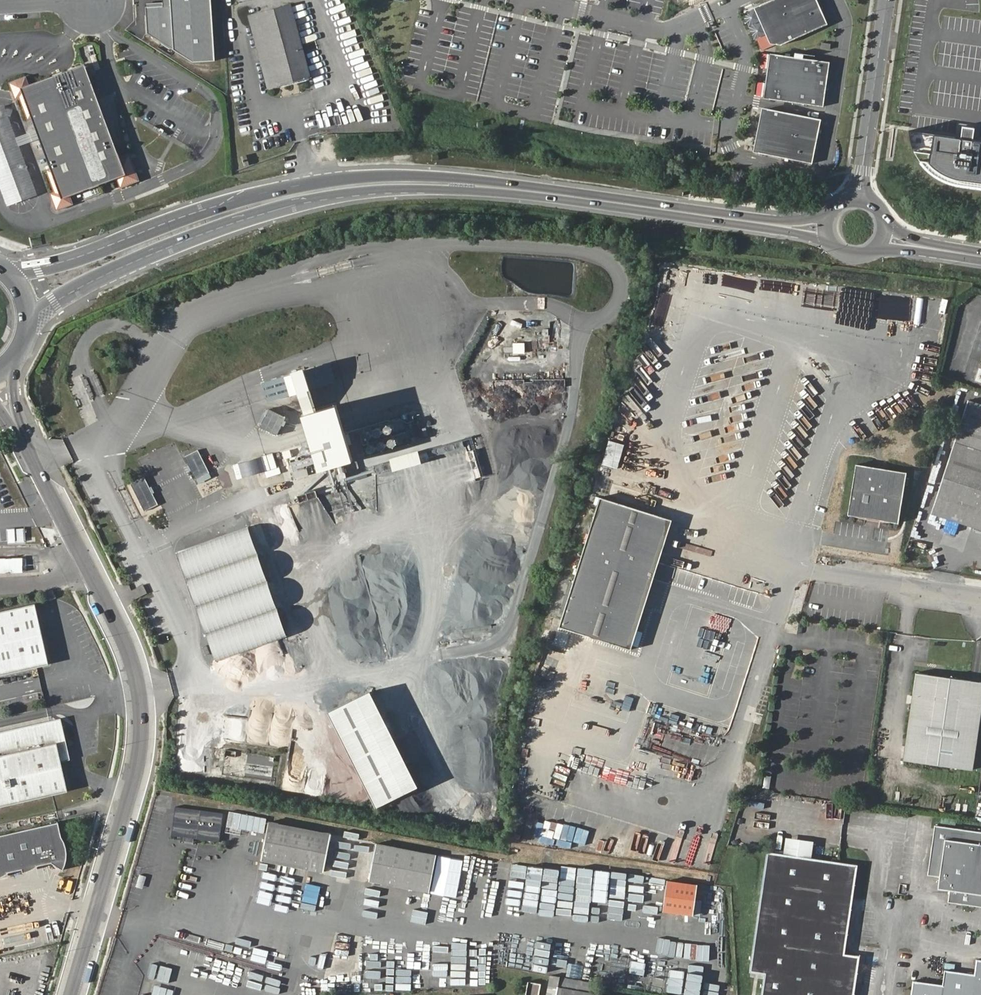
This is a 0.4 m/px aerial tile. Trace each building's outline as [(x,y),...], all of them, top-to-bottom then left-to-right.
[(168,6),(170,50),(190,63),(211,62),(207,0),(167,0),(168,6)] [(818,0),(772,0),(756,7),(773,45),(782,45),(829,24),(818,0)] [(266,88),(308,76),(290,3),(247,14),(266,88)] [(144,7),(144,34),(170,50),(168,6),(144,7)] [(831,62),(770,53),(764,98),(825,105),(831,62)] [(137,178),(127,151),(116,155),(82,63),(54,73),(26,84),(23,75),(6,82),(13,99),(17,97),(26,120),(30,118),(48,165),(43,166),(52,190),(48,192),(54,209),(61,206),(72,202),(69,194),(115,177),(118,185),(137,178)] [(821,118),(762,108),(754,151),(813,162),(821,118)] [(0,112),(0,184),(8,204),(22,198),(31,195),(0,112)] [(908,131),(911,144),(913,152),(930,154),(928,162),(919,161),(928,172),(943,181),(955,185),(980,189),(980,141),(908,131)] [(302,415),(338,405),(326,366),(292,378),(298,403),(302,415)] [(927,515),(980,533),(980,410),(962,404),(927,515)] [(338,405),(302,415),(304,422),(319,473),(355,462),(338,405)] [(278,434),(286,415),(267,407),(259,425),(278,434)] [(608,440),(603,465),(619,468),(624,442),(608,440)] [(394,468),(423,460),(420,448),(391,456),(394,468)] [(198,450),(185,457),(198,485),(211,478),(198,450)] [(260,456),(265,477),(279,474),(274,452),(260,456)] [(907,468),(856,461),(850,512),(900,518),(907,468)] [(144,477),(131,484),(144,511),(157,505),(144,477)] [(675,508),(603,485),(562,616),(634,638),(675,508)] [(249,526),(177,552),(215,664),(288,637),(249,526)] [(24,528),(7,527),(7,542),(24,542),(24,528)] [(0,558),(0,572),(23,573),(23,558),(0,558)] [(0,614),(0,678),(52,667),(39,606),(0,614)] [(905,759),(973,770),(980,719),(980,682),(916,674),(905,759)] [(416,783),(367,686),(324,707),(374,805),(416,783)] [(66,763),(73,761),(79,753),(74,725),(68,720),(9,732),(4,741),(8,754),(0,756),(0,805),(71,791),(68,775),(62,776),(60,764),(66,763)] [(216,814),(169,807),(168,815),(180,817),(178,823),(188,830),(193,831),(193,841),(212,844),(216,814)] [(0,830),(0,868),(52,858),(63,864),(64,863),(68,854),(68,849),(65,844),(61,818),(0,830)] [(262,821),(254,861),(317,874),(325,833),(262,821)] [(943,876),(950,828),(941,827),(934,875),(943,876)] [(950,828),(943,876),(946,877),(946,880),(953,891),(954,892),(953,902),(980,906),(980,833),(950,828)] [(430,854),(371,842),(363,883),(423,895),(430,854)] [(752,974),(766,976),(764,994),(858,994),(864,958),(848,956),(861,867),(770,854),(752,974)] [(696,914),(698,882),(667,880),(665,912),(696,914)] [(301,906),(316,909),(320,884),(305,882),(301,906)] [(310,942),(322,945),(325,930),(314,927),(310,942)] [(286,947),(289,934),(277,930),(273,943),(286,947)] [(490,981),(491,960),(479,960),(479,980),(490,981)] [(980,973),(952,969),(949,984),(928,981),(926,994),(980,994),(980,967),(980,973)] [(928,981),(921,980),(919,994),(926,994),(928,981)] [(541,983),(530,981),(527,994),(539,994),(541,983)] [(562,994),(623,994),(565,983),(562,994)]
